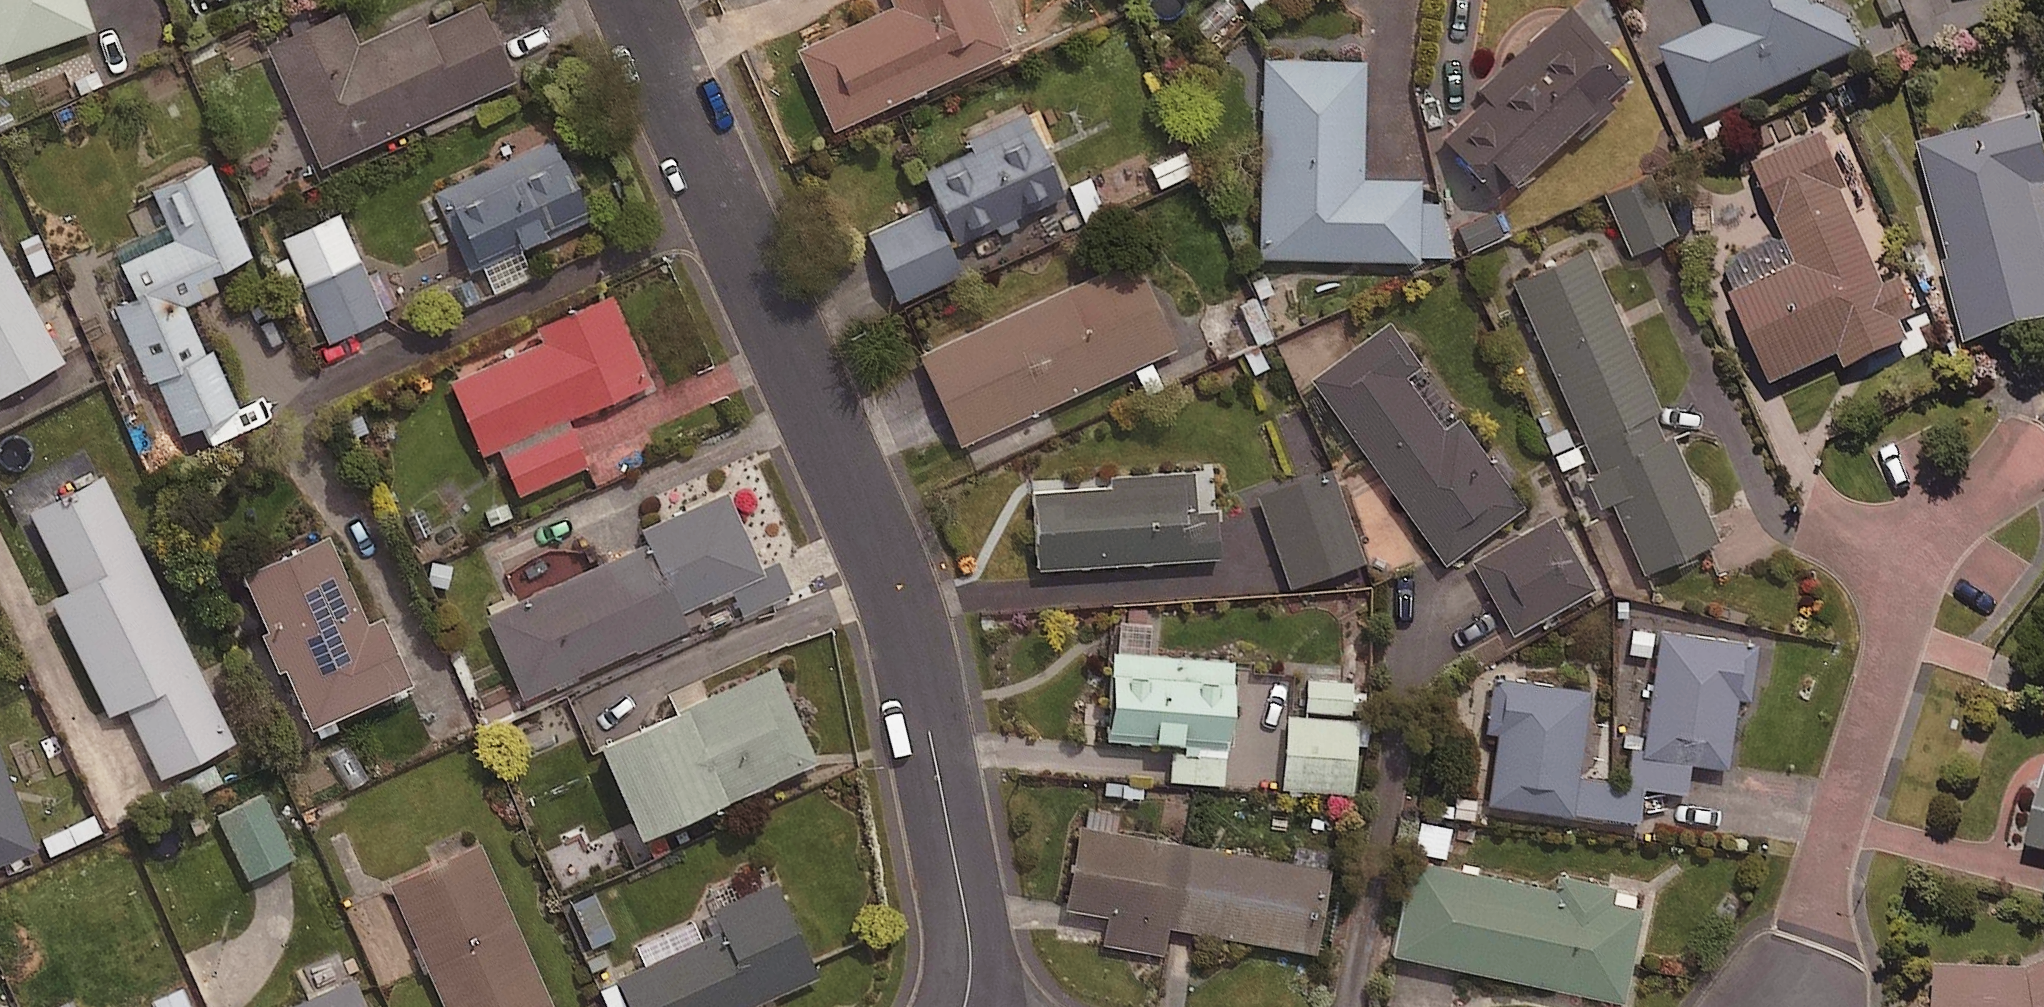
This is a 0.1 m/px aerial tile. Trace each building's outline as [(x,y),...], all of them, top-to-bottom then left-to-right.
[(82,0),(0,0),(0,62),(93,30),(82,0)] [(985,0),(891,0),(895,9),(799,52),(834,130),(1008,52),(985,0)] [(1249,16),(1271,0),(1238,0),(1249,16)] [(1720,32),(1665,57),(1699,131),(1860,56),(1835,0),(1830,0),(1814,7),(1811,0),(1706,0),(1720,32)] [(513,82),(478,3),(424,27),(420,18),(353,48),(338,15),(266,47),(319,168),(513,82)] [(1617,111),(1607,100),(1630,79),(1568,9),(1480,88),(1490,99),(1444,140),(1506,210),(1617,111)] [(1363,62),(1262,61),(1260,259),(1446,261),(1446,204),(1419,203),(1419,182),(1362,181),(1363,62)] [(923,172),(955,243),(1061,198),(1023,107),(964,132),(972,151),(923,172)] [(2043,120),(1923,148),(1970,346),(2043,329),(2043,126),(2043,120)] [(1916,344),(1829,139),(1758,169),(1801,271),(1736,299),(1773,388),(1841,360),(1847,374),(1916,344)] [(438,194),(475,270),(483,266),(496,294),(532,277),(519,249),(587,217),(550,141),(438,194)] [(250,258),(210,165),(152,190),(174,241),(119,265),(134,299),(115,307),(148,382),(155,378),(180,436),(236,411),(210,352),(204,355),(183,306),(216,291),(209,276),(250,258)] [(1675,237),(1652,177),(1607,194),(1630,254),(1675,237)] [(1104,216),(1091,178),(1067,186),(1080,224),(1104,216)] [(960,276),(932,209),(869,236),(897,303),(960,276)] [(1506,232),(1494,210),(1458,230),(1470,252),(1506,232)] [(383,318),(337,215),(283,240),(329,343),(383,318)] [(42,232),(17,243),(32,277),(58,266),(42,232)] [(62,363),(0,249),(0,397),(62,363)] [(1514,284),(1598,474),(1584,480),(1598,513),(1612,507),(1642,576),(1715,545),(1587,252),(1514,284)] [(1174,350),(1135,263),(920,358),(959,446),(1174,350)] [(1274,335),(1255,290),(1234,300),(1253,344),(1274,335)] [(649,382),(609,299),(446,377),(484,455),(497,449),(520,496),(585,465),(564,423),(649,382)] [(1416,368),(1388,328),(1313,382),(1444,566),(1521,510),(1484,458),(1478,462),(1459,435),(1449,442),(1403,377),(1416,368)] [(235,743),(89,453),(17,489),(69,592),(51,601),(110,717),(125,709),(161,780),(235,743)] [(1333,470),(1258,496),(1290,588),(1365,561),(1333,470)] [(1034,495),(1040,572),(1219,558),(1215,510),(1196,512),(1193,473),(1111,480),(1111,489),(1034,495)] [(487,618),(524,700),(703,620),(697,607),(731,592),(742,616),(790,595),(777,565),(760,572),(726,495),(640,533),(646,547),(487,618)] [(1590,592),(1550,521),(1473,565),(1513,635),(1590,592)] [(327,539),(239,576),(263,632),(256,635),(274,677),(281,674),(305,732),(407,689),(376,617),(363,623),(327,539)] [(1757,645),(1658,634),(1645,753),(1630,752),(1627,783),(1580,778),(1589,692),(1474,679),(1468,730),(1499,733),(1491,807),(1638,822),(1641,789),(1685,794),(1688,765),(1728,769),(1736,699),(1751,700),(1757,645)] [(1233,661),(1113,653),(1107,740),(1173,745),(1170,781),(1225,785),(1233,661)] [(815,763),(773,670),(599,749),(641,841),(815,763)] [(1352,793),(1358,681),(1306,678),(1304,715),(1288,714),(1283,790),(1352,793)] [(0,758),(0,864),(34,852),(0,758)] [(293,858),(264,797),(218,818),(248,880),(293,858)] [(2031,852),(2043,855),(2043,798),(2031,852)] [(1329,870),(1081,828),(1067,910),(1110,917),(1105,945),(1162,955),(1167,928),(1315,953),(1329,870)] [(391,888),(444,1006),(551,1006),(481,849),(391,888)] [(1562,895),(1416,865),(1396,957),(1623,1004),(1642,912),(1611,905),(1614,891),(1565,881),(1562,895)] [(773,881),(716,907),(727,932),(704,942),(694,920),(642,943),(651,964),(598,987),(607,1006),(754,1006),(816,980),(773,881)] [(614,938),(597,895),(570,906),(587,949),(614,938)] [(2006,982),(2005,977),(1940,976),(1940,1006),(2043,1006),(2043,968),(2006,982)] [(352,983),(295,1006),(362,1006),(352,983)] [(181,986),(151,998),(154,1006),(189,1006),(181,986)] [(75,994),(49,1006),(82,1006),(75,994)]
